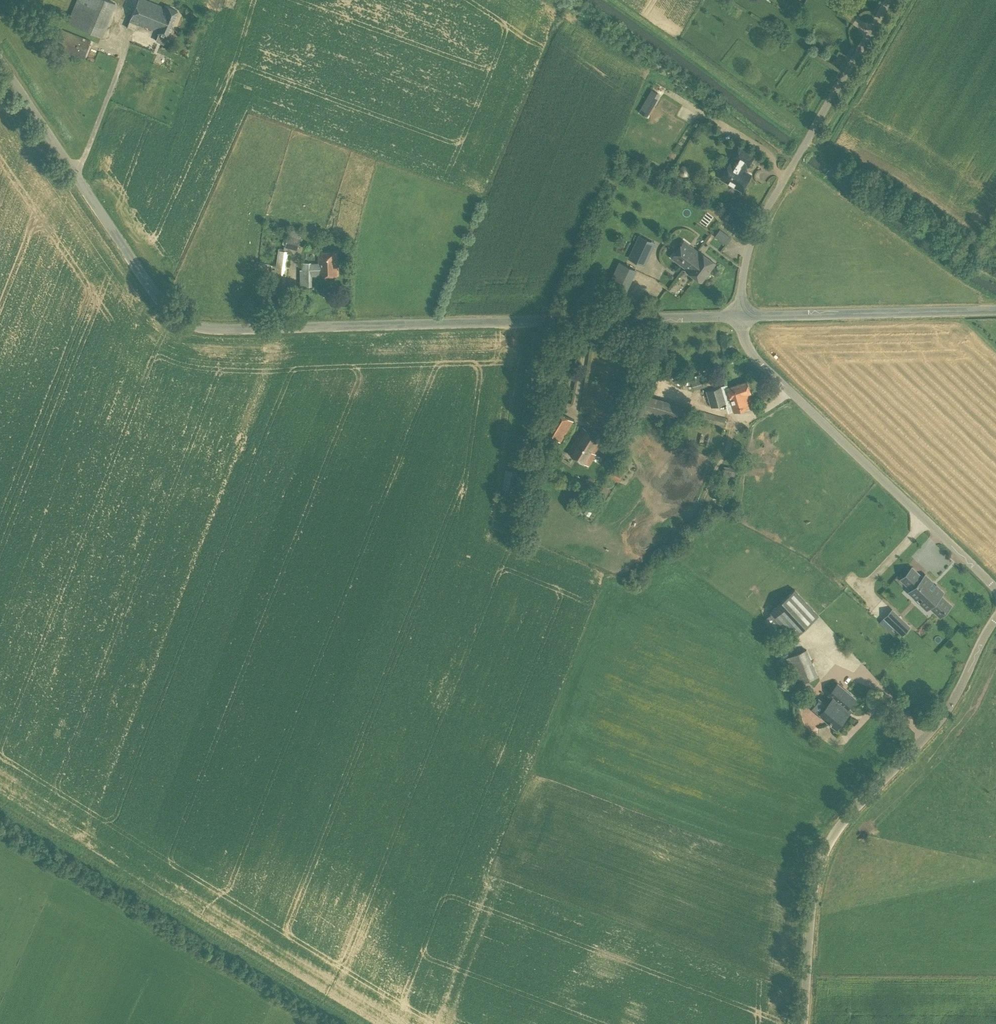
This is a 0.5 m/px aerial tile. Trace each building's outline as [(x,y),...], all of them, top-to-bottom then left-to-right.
[(115,3),(107,0),(77,0),(67,22),(101,36),(115,3)] [(143,0),(138,0),(127,28),(135,31),(137,24),(159,33),(156,41),(164,44),(177,11),(165,6),(164,8),(143,0)] [(79,54),(85,57),(90,46),(85,43),(79,54)] [(748,166),(754,155),(740,146),(733,157),(734,158),(731,163),(730,162),(721,178),(742,190),(751,174),(744,170),(747,165),(748,166)] [(671,168),(665,165),(662,172),(667,175),(671,168)] [(727,245),(732,238),(720,229),(715,236),(727,245)] [(645,266),(651,253),(645,251),(650,240),(639,234),(628,257),(645,266)] [(297,248),(300,239),(288,236),(286,245),(297,248)] [(690,260),(697,251),(694,249),(684,242),(672,258),(685,268),(687,265),(686,265),(690,260)] [(272,265),(271,273),(286,275),(289,251),(279,249),(277,265),(272,265)] [(700,253),(697,251),(690,260),(686,265),(687,265),(685,268),(688,270),(687,271),(702,281),(715,263),(700,252),(700,253)] [(338,276),(337,253),(319,254),(319,264),(311,264),(311,263),(304,264),(305,271),(301,271),(302,286),(312,286),(311,276),(320,275),(320,276),(338,276)] [(690,384),(690,378),(690,372),(677,372),(677,384),(690,384)] [(646,393),(652,377),(644,373),(637,390),(646,393)] [(690,378),(693,390),(716,383),(713,374),(702,378),(701,374),(690,378)] [(728,388),(731,401),(734,411),(743,408),(745,410),(750,409),(750,406),(752,406),(748,394),(750,393),(747,382),(728,388)] [(731,401),(728,388),(727,385),(706,392),(711,407),(731,401)] [(561,442),(573,420),(554,410),(542,432),(561,442)] [(726,418),(703,412),(702,413),(696,412),(695,416),(701,418),(700,419),(724,426),(726,418)] [(589,465),(596,454),(594,453),(603,440),(583,428),(568,452),(589,465)] [(618,481),(624,472),(614,466),(608,475),(618,481)] [(734,480),(736,468),(724,466),(723,478),(734,480)] [(514,495),(517,471),(505,469),(502,493),(514,495)] [(732,502),(735,484),(728,482),(726,489),(722,488),(719,499),(732,502)] [(907,592),(915,599),(916,599),(919,601),(919,602),(927,610),(929,607),(940,618),(953,604),(942,595),(945,592),(937,584),(935,585),(932,582),(933,581),(925,573),(923,576),(912,566),(900,579),(910,589),(907,592)] [(795,637),(819,615),(797,589),(772,611),(773,612),(766,618),(775,629),(782,623),(795,637)] [(892,608),(883,617),(896,629),(905,620),(892,608)] [(917,643),(926,622),(918,619),(910,640),(917,643)] [(797,685),(818,676),(815,667),(794,677),(797,685)] [(844,711),(847,707),(835,697),(828,705),(818,697),(809,707),(820,717),(822,713),(837,725),(846,713),(844,711)]
